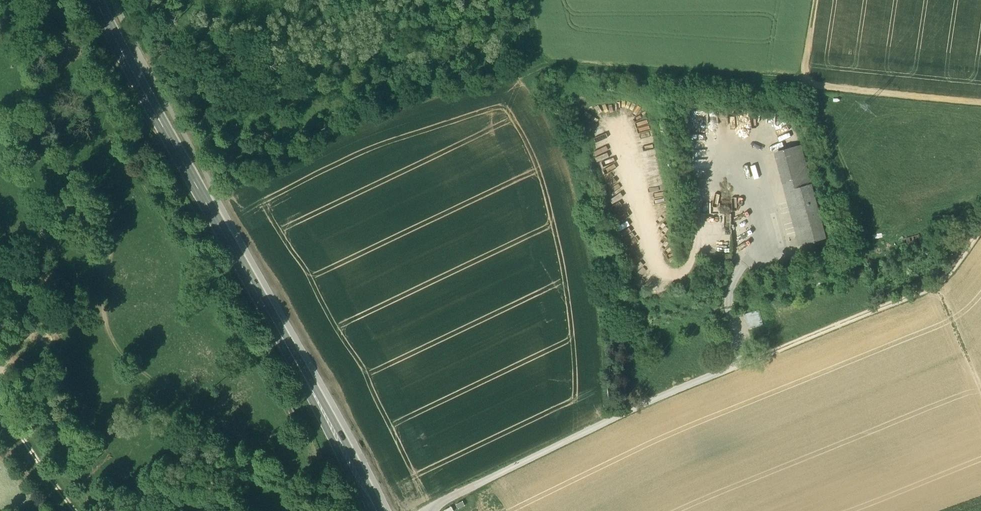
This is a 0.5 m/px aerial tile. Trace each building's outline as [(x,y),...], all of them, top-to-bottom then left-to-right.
[(800,143),(779,149),(790,189),(811,184),(800,143)] [(811,184),(790,189),(798,223),(820,217),(811,184)] [(707,214),(723,214),(724,199),(708,198),(707,214)] [(820,217),(798,223),(803,242),(825,236),(820,217)] [(919,234),(900,239),(902,247),(921,242),(919,234)] [(621,242),(624,247),(634,239),(631,235),(621,242)] [(732,252),(713,252),(713,263),(732,263),(732,252)] [(465,505),(463,500),(456,503),(458,509),(465,505)]
